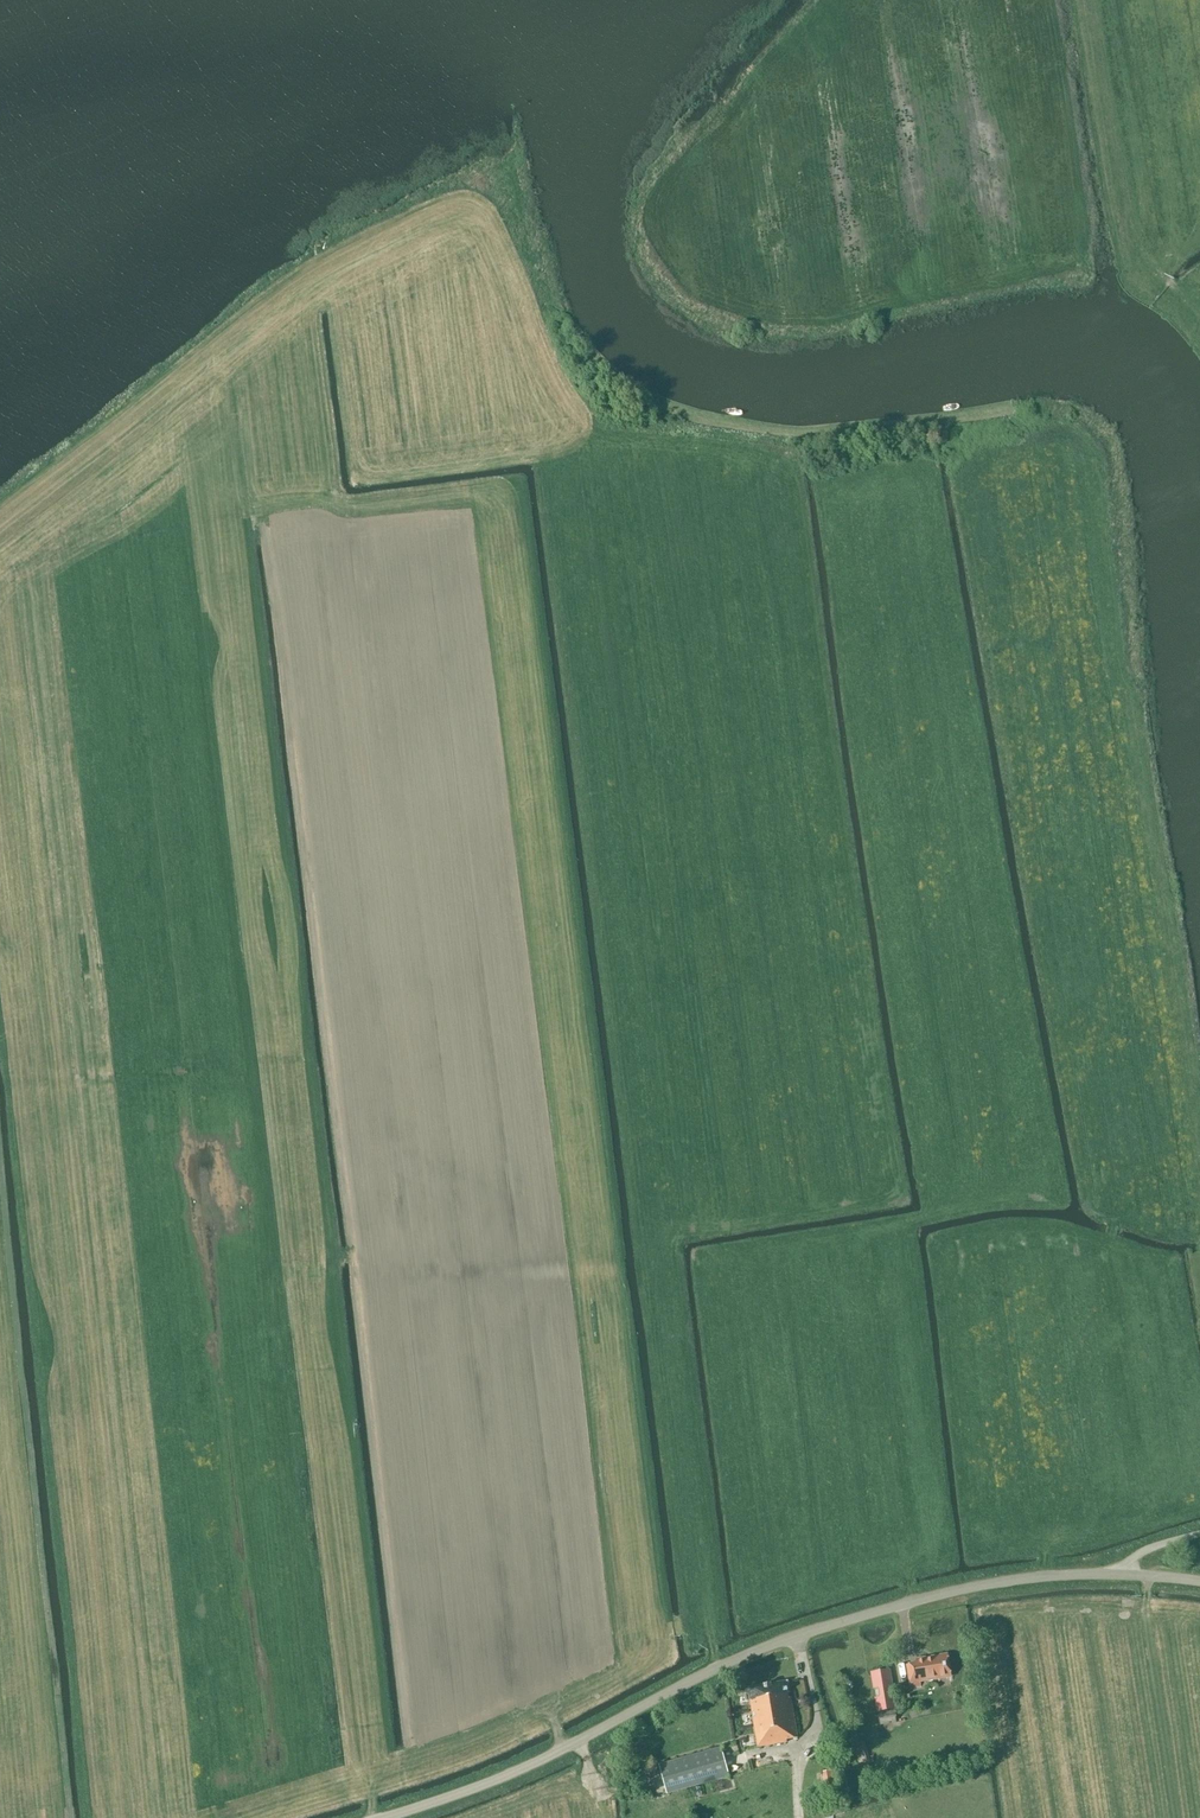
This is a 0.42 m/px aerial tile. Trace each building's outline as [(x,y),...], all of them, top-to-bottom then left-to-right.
[(928,1659),(927,1658),(916,1660),(916,1663),(907,1665),(911,1688),(921,1686),(920,1681),(950,1676),(947,1655),(933,1657),(932,1658),(928,1659)] [(895,1708),(889,1670),(872,1673),(875,1689),(879,1688),(880,1697),(876,1698),(878,1711),(895,1708)] [(788,1681),(748,1687),(750,1699),(749,1699),(757,1747),(787,1742),(787,1740),(797,1738),(791,1698),(788,1698),(788,1693),(790,1693),(788,1681)] [(864,1741),(854,1744),(859,1763),(870,1760),(864,1741)] [(667,1793),(729,1776),(721,1747),(659,1765),(667,1793)] [(832,1770),(822,1772),(824,1790),(837,1788),(834,1770),(832,1770)]
